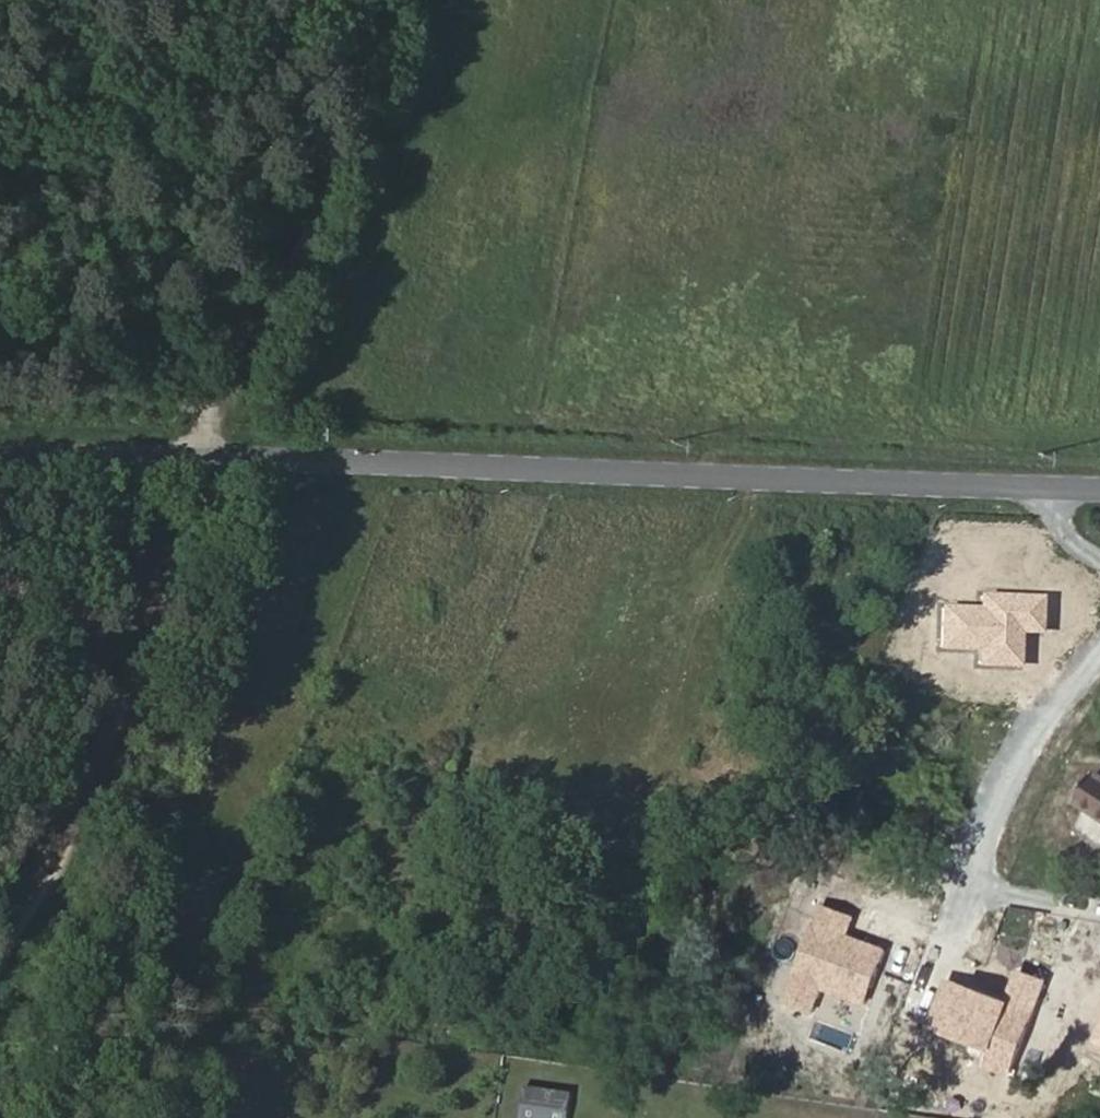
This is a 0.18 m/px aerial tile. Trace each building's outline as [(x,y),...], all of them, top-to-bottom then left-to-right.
[(927,673),(932,660),(910,651),(904,664),(927,673)] [(1097,772),(1078,803),(1099,817),(1099,774),(1097,772)] [(844,913),(849,898),(827,890),(822,906),(844,913)] [(834,944),(844,913),(822,906),(811,936),(834,944)] [(573,1093),(526,1086),(521,1117),(570,1117),(573,1093)]
